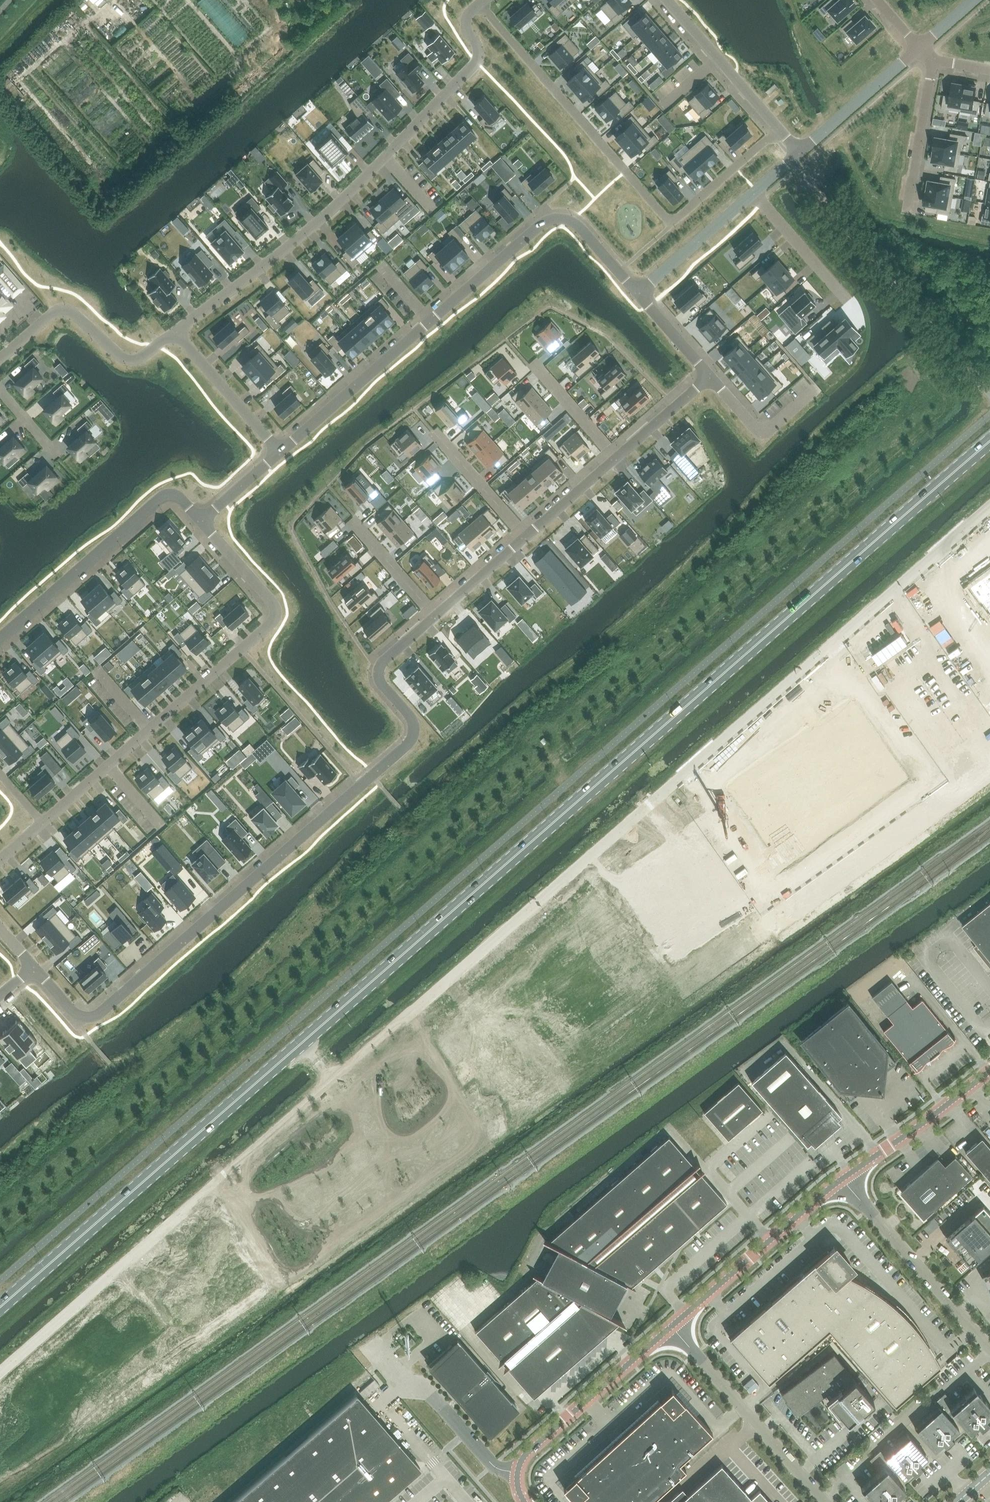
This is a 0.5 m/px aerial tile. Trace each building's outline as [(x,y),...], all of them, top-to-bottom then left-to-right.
[(553,4),(549,8),(557,17),(573,3),(570,0),(550,0),(553,4)] [(630,2),(628,0),(609,0),(607,1),(600,8),(615,24),(623,16),(620,12),(630,2)] [(855,4),(851,0),(839,0),(836,3),(833,0),(830,0),(819,9),(824,14),(828,11),(837,20),(839,19),(840,20),(846,15),(845,14),(855,4)] [(527,3),(510,17),(519,27),(530,17),(533,21),(543,13),(535,4),(531,8),(527,3)] [(425,10),(419,16),(429,27),(435,21),(431,17),(425,10)] [(631,26),(638,34),(652,22),(645,13),(631,26)] [(874,26),(869,20),(868,21),(864,17),(855,25),(851,20),(841,28),(846,34),(848,32),(856,42),(874,26)] [(554,21),(550,24),(555,30),(559,27),(554,21)] [(652,22),(638,34),(645,42),(660,30),(652,22)] [(660,30),(645,42),(652,51),(667,38),(660,30)] [(822,33),(817,38),(820,41),(826,37),(822,33)] [(557,42),(560,46),(550,56),(560,68),(573,57),(580,50),(565,34),(557,42)] [(432,51),(427,56),(432,62),(437,57),(442,63),(454,52),(439,35),(427,46),(432,51)] [(596,35),(587,44),(591,48),(600,40),(596,35)] [(397,36),(392,40),(400,49),(405,45),(397,36)] [(667,38),(652,51),(660,59),(674,46),(667,38)] [(670,65),(681,55),(674,46),(660,59),(667,67),(670,65)] [(422,68),(408,53),(401,60),(405,65),(396,73),(401,80),(400,81),(405,87),(407,86),(412,92),(424,82),(416,73),(422,68)] [(588,56),(583,60),(587,65),(592,61),(588,56)] [(383,71),(374,60),(366,67),(375,77),(383,71)] [(575,91),(595,73),(587,65),(583,60),(574,68),(578,72),(567,82),(575,91)] [(670,65),(667,67),(661,72),(666,77),(674,70),(670,65)] [(623,68),(618,72),(622,77),(627,73),(623,68)] [(575,91),(583,100),(594,90),(598,95),(610,85),(606,79),(603,82),(595,73),(575,91)] [(373,101),(367,106),(372,112),(378,107),(389,119),(401,107),(391,96),(397,91),(387,79),(380,85),(385,90),(373,101)] [(340,86),(346,94),(352,89),(345,81),(340,86)] [(960,111),(964,85),(963,85),(953,83),(951,97),(944,96),(942,108),(960,111)] [(765,91),(769,95),(775,90),(778,87),(774,84),(765,91)] [(965,85),(964,85),(960,111),(978,114),(980,102),(973,101),(976,85),(969,84),(969,86),(965,86),(965,85)] [(695,96),(688,102),(702,118),(711,111),(707,106),(718,97),(708,85),(695,96)] [(609,98),(596,109),(606,121),(617,111),(622,116),(634,106),(629,101),(626,103),(616,92),(609,98)] [(350,124),(344,129),(355,141),(374,126),(365,116),(371,111),(358,96),(349,104),(357,117),(349,123),(350,124)] [(475,106),(484,117),(479,121),(490,133),(495,129),(493,126),(502,117),(484,97),(475,106)] [(623,146),(643,129),(636,120),(632,115),(623,123),(627,128),(615,137),(623,146)] [(455,129),(467,143),(476,136),(463,121),(455,129)] [(726,138),(723,134),(718,138),(726,147),(730,143),(735,148),(751,134),(742,124),(726,138)] [(981,132),(989,134),(989,126),(982,125),(981,132)] [(320,156),(325,161),(326,160),(332,167),(349,152),(338,139),(342,136),(334,126),(329,130),(331,133),(315,147),(321,154),(320,156)] [(447,136),(459,150),(467,143),(455,129),(447,136)] [(623,146),(631,155),(642,145),(647,151),(659,140),(654,135),(650,138),(643,129),(623,146)] [(936,138),(934,151),(960,155),(962,142),(966,143),(967,137),(951,134),(950,140),(936,138)] [(706,169),(718,159),(709,148),(713,144),(705,135),(689,149),(706,169)] [(438,143),(451,158),(459,150),(447,136),(438,143)] [(430,150),(443,165),(451,158),(438,143),(430,150)] [(675,156),(670,160),(680,172),(685,168),(695,179),(706,169),(689,149),(678,159),(675,156)] [(424,161),(419,165),(431,179),(437,174),(435,171),(443,165),(430,150),(422,157),(424,161)] [(260,151),(254,156),(259,162),(265,157),(260,151)] [(960,155),(934,151),(932,160),(946,163),(945,169),(957,171),(960,155)] [(501,157),(491,165),(505,182),(515,173),(501,157)] [(323,172),(313,160),(308,165),(307,163),(296,174),(311,192),(319,185),(319,184),(323,180),(318,176),(323,172)] [(531,174),(521,182),(529,191),(533,187),(537,192),(553,178),(545,168),(534,178),(531,174)] [(655,182),(658,186),(672,202),(682,194),(673,183),(677,179),(669,170),(665,174),(655,182)] [(285,191),(283,193),(280,190),(287,184),(277,172),(269,178),(277,187),(266,197),(271,203),(268,205),(274,212),(276,209),(281,215),(293,205),(290,201),(292,200),(285,191)] [(927,191),(952,196),(955,179),(943,177),(942,183),(929,181),(927,191)] [(239,179),(236,182),(241,188),(245,185),(239,179)] [(500,192),(503,196),(494,204),(508,220),(518,212),(508,201),(512,197),(505,188),(500,192)] [(382,199),(399,219),(411,209),(415,214),(420,210),(408,196),(403,200),(394,189),(382,199)] [(971,200),(973,190),(966,189),(964,199),(971,200)] [(949,215),(952,196),(927,191),(926,194),(924,194),(923,202),(925,202),(924,204),(938,207),(937,213),(949,215)] [(243,227),(245,225),(256,238),(268,227),(256,213),(261,208),(252,198),(246,203),(251,208),(239,218),(240,220),(238,221),(243,227)] [(473,210),(478,205),(472,198),(467,203),(473,210)] [(382,199),(370,210),(380,221),(375,224),(383,233),(399,219),(382,199)] [(986,203),(984,216),(982,216),(981,223),(989,224),(989,204),(986,203)] [(476,209),(459,224),(467,233),(472,229),(481,240),(493,229),(482,217),(476,209)] [(219,224),(206,236),(211,242),(229,264),(244,251),(243,250),(231,236),(236,232),(225,220),(219,224)] [(364,251),(378,239),(370,231),(366,234),(356,223),(347,231),(364,251)] [(184,225),(179,230),(183,235),(189,230),(184,225)] [(457,225),(453,228),(461,238),(465,235),(457,225)] [(453,228),(448,233),(454,239),(445,247),(442,243),(459,263),(468,255),(458,244),(463,240),(461,238),(453,228)] [(353,266),(359,261),(356,258),(364,251),(347,231),(338,239),(348,250),(343,255),(353,266)] [(753,232),(734,249),(742,258),(735,264),(739,270),(755,256),(751,251),(761,242),(753,232)] [(398,234),(388,242),(394,249),(404,240),(398,234)] [(377,243),(386,254),(392,248),(383,238),(377,243)] [(459,263),(442,243),(428,255),(436,264),(440,260),(450,271),(459,263)] [(213,274),(206,265),(211,261),(200,249),(195,253),(195,252),(180,265),(199,286),(213,274)] [(154,250),(149,254),(154,259),(159,255),(154,250)] [(347,270),(339,261),(335,265),(325,254),(313,265),(330,284),(347,270)] [(409,268),(403,273),(421,293),(433,282),(423,271),(428,267),(420,258),(415,263),(411,258),(404,263),(409,268)] [(762,265),(751,275),(756,280),(761,275),(768,284),(766,286),(785,269),(777,260),(766,270),(762,265)] [(4,315),(3,313),(11,305),(6,299),(12,294),(8,289),(18,281),(4,265),(0,269),(0,319),(4,315)] [(159,268),(148,278),(156,287),(149,293),(154,299),(153,300),(158,305),(159,304),(165,311),(177,301),(169,292),(175,286),(168,278),(170,276),(165,270),(163,272),(159,268)] [(785,269),(766,286),(773,295),(772,296),(777,301),(786,293),(782,288),(793,278),(785,269)] [(306,301),(320,288),(313,279),(308,283),(298,272),(289,281),(306,301)] [(187,286),(180,278),(177,281),(183,289),(187,286)] [(693,284),(674,301),(683,311),(694,301),(698,306),(707,298),(703,293),(702,293),(693,284)] [(278,322),(290,311),(273,292),(261,302),(270,313),(265,318),(276,329),(281,325),(278,322)] [(801,316),(815,304),(813,301),(815,300),(808,293),(807,295),(805,292),(784,311),(794,322),(789,326),(795,334),(807,323),(801,316)] [(381,298),(369,309),(385,328),(393,320),(385,311),(389,307),(381,298)] [(385,328),(369,309),(360,316),(377,335),(385,328)] [(705,324),(699,329),(710,341),(726,327),(716,315),(715,315),(711,310),(701,319),(705,324)] [(377,335),(360,316),(352,323),(369,342),(377,335)] [(847,324),(842,318),(837,322),(830,316),(807,336),(822,352),(835,340),(847,353),(851,348),(854,351),(855,344),(850,339),(857,332),(849,323),(847,324)] [(294,319),(288,323),(293,329),(298,324),(294,319)] [(551,321),(534,335),(549,352),(559,344),(555,339),(562,333),(551,321)] [(230,322),(214,336),(222,346),(233,337),(238,342),(250,331),(245,326),(238,332),(230,322)] [(264,322),(259,326),(263,331),(268,327),(264,322)] [(369,342),(352,323),(344,330),(360,349),(369,342)] [(786,337),(776,325),(770,330),(783,346),(793,337),(790,334),(786,337)] [(360,349),(344,330),(336,338),(333,335),(328,339),(338,351),(343,347),(352,357),(360,349)] [(733,348),(723,356),(731,365),(749,348),(742,340),(743,340),(738,335),(729,343),(733,348)] [(805,351),(795,339),(786,347),(800,363),(803,361),(799,356),(805,351)] [(571,358),(565,363),(573,372),(574,372),(578,377),(592,365),(588,360),(599,351),(590,341),(571,358)] [(322,342),(308,355),(325,374),(335,366),(326,355),(330,351),(322,342)] [(242,366),(250,375),(270,358),(258,344),(250,352),(253,357),(242,366)] [(749,348),(731,365),(738,373),(757,356),(756,356),(753,359),(747,352),(750,349),(749,348)] [(295,355),(288,361),(293,366),(299,361),(295,355)] [(757,356),(738,373),(745,381),(764,365),(757,356)] [(29,371),(15,383),(27,397),(35,391),(31,387),(42,377),(34,367),(39,363),(34,357),(24,365),(29,371)] [(503,357),(486,372),(494,382),(499,378),(505,385),(517,374),(503,357)] [(270,358),(250,375),(258,384),(269,374),(274,380),(285,369),(281,364),(278,366),(270,358)] [(602,368),(593,375),(606,389),(600,394),(605,399),(619,387),(615,382),(625,373),(616,363),(606,373),(602,368)] [(764,365),(745,381),(752,389),(771,373),(764,365)] [(70,372),(63,378),(68,383),(75,377),(70,372)] [(471,381),(476,376),(471,372),(467,376),(471,381)] [(771,373),(752,389),(759,398),(769,389),(773,394),(783,386),(778,380),(778,381),(771,373)] [(63,384),(53,392),(58,398),(44,410),(56,424),(63,417),(60,414),(71,404),(62,394),(68,389),(63,384)] [(291,393),(295,389),(291,385),(282,393),(286,397),(275,407),(284,416),(300,402),(291,393)] [(521,388),(511,396),(525,413),(542,399),(532,387),(525,393),(521,388)] [(625,392),(614,401),(619,406),(615,410),(623,419),(629,413),(630,414),(649,397),(640,387),(629,396),(625,392)] [(471,396),(485,412),(491,406),(477,391),(471,396)] [(98,409),(107,420),(114,414),(104,404),(100,399),(91,407),(95,412),(98,409)] [(542,399),(525,413),(540,430),(550,421),(546,416),(552,410),(542,399)] [(588,403),(584,399),(579,404),(583,408),(588,403)] [(445,401),(435,410),(450,426),(456,420),(460,425),(470,417),(466,412),(459,417),(445,401)] [(510,415),(504,420),(509,427),(516,422),(510,415)] [(87,421),(77,429),(82,434),(68,447),(80,461),(88,454),(84,450),(95,441),(87,431),(92,426),(87,421)] [(473,438),(466,444),(477,456),(493,441),(479,425),(469,433),(473,438)] [(557,432),(552,426),(542,435),(547,441),(557,432)] [(689,427),(671,442),(679,451),(672,458),(690,479),(698,472),(682,454),(699,439),(695,434),(697,433),(691,426),(690,428),(689,427)] [(408,429),(391,444),(399,454),(404,450),(410,456),(422,446),(408,429)] [(575,432),(558,447),(567,457),(572,453),(577,459),(590,449),(575,432)] [(18,457),(26,450),(13,436),(0,448),(0,458),(4,463),(15,453),(18,457)] [(493,441),(477,456),(487,467),(494,462),(498,467),(508,458),(493,441)] [(546,454),(538,461),(554,480),(563,472),(554,462),(559,458),(549,447),(544,452),(546,454)] [(415,460),(410,464),(420,475),(430,486),(441,477),(436,471),(441,466),(437,461),(431,454),(419,464),(415,460)] [(656,457),(638,473),(646,482),(654,491),(654,492),(654,491),(663,484),(658,479),(668,471),(656,457)] [(538,461),(530,468),(546,487),(554,480),(538,461)] [(23,486),(29,482),(37,492),(44,485),(48,489),(59,479),(47,465),(33,478),(28,472),(18,481),(23,486)] [(532,471),(524,478),(538,494),(546,487),(530,468),(529,468),(532,471)] [(361,473),(345,487),(359,503),(366,497),(370,502),(381,493),(376,487),(375,488),(361,473)] [(514,482),(513,482),(530,501),(538,494),(524,478),(516,485),(514,482)] [(444,482),(434,491),(449,508),(465,493),(455,481),(448,487),(444,482)] [(627,481),(615,491),(630,510),(642,500),(647,505),(653,500),(643,489),(638,494),(627,481)] [(505,489),(500,493),(508,503),(513,499),(521,508),(530,501),(513,482),(505,489)] [(654,492),(650,496),(659,507),(664,503),(654,491),(654,492)] [(612,504),(617,511),(622,506),(617,500),(612,504)] [(383,518),(377,523),(387,535),(403,521),(389,504),(379,513),(383,518)] [(330,506),(314,521),(329,538),(339,529),(335,524),(341,518),(330,506)] [(414,512),(416,515),(422,510),(419,507),(414,512)] [(620,523),(612,513),(606,518),(596,508),(584,519),(605,543),(617,533),(613,528),(620,523)] [(487,510),(470,524),(484,541),(496,530),(491,524),(495,520),(487,510)] [(443,511),(439,515),(443,520),(447,516),(443,511)] [(403,521),(387,535),(397,547),(404,541),(408,546),(418,537),(403,521)] [(170,523),(160,531),(164,536),(160,540),(166,546),(171,551),(160,560),(169,570),(181,560),(177,555),(184,549),(180,544),(185,540),(170,523)] [(470,524),(453,539),(462,549),(467,544),(473,551),(484,541),(470,524)] [(443,545),(448,541),(437,528),(426,537),(430,541),(436,536),(443,545)] [(629,528),(620,536),(628,545),(637,537),(629,528)] [(353,535),(347,540),(351,544),(356,539),(353,535)] [(577,538),(565,548),(580,565),(598,550),(587,536),(580,541),(577,538)] [(327,546),(331,551),(338,545),(334,541),(327,546)] [(535,562),(534,563),(544,574),(551,581),(553,579),(562,590),(560,591),(571,605),(572,604),(571,603),(585,591),(586,592),(587,591),(581,584),(579,586),(571,576),(572,574),(550,549),(549,549),(550,550),(546,554),(535,563),(535,562)] [(347,554),(328,570),(337,580),(347,571),(351,576),(362,566),(358,561),(355,563),(347,554)] [(415,570),(413,572),(419,578),(421,577),(430,588),(440,579),(431,569),(436,565),(426,554),(421,558),(423,561),(414,569),(415,570)] [(179,574),(189,585),(209,568),(199,556),(188,566),(184,561),(175,569),(179,574)] [(613,562),(609,566),(613,571),(617,567),(613,562)] [(126,586),(121,590),(129,599),(133,595),(145,584),(128,564),(116,575),(126,586)] [(219,580),(209,568),(189,585),(199,597),(203,602),(212,594),(208,589),(219,580)] [(356,576),(360,581),(365,576),(361,571),(356,576)] [(971,587),(989,614),(989,573),(971,587)] [(510,584),(507,586),(521,603),(533,593),(537,597),(543,592),(535,583),(529,588),(519,576),(516,578),(515,577),(509,582),(510,584)] [(105,608),(108,612),(117,604),(118,605),(123,600),(114,591),(110,595),(100,584),(91,592),(105,608)] [(364,584),(345,601),(353,611),(364,601),(368,606),(370,604),(379,597),(374,591),(372,594),(364,584)] [(105,608),(91,592),(82,600),(92,611),(87,615),(97,626),(102,622),(96,616),(105,608)] [(491,600),(479,611),(495,629),(506,619),(510,622),(516,617),(505,604),(499,609),(491,600)] [(220,613),(215,617),(223,627),(228,623),(232,627),(248,613),(240,603),(224,617),(220,613)] [(407,619),(417,609),(413,604),(402,613),(407,619)] [(196,609),(192,605),(188,608),(192,613),(196,609)] [(374,620),(363,629),(372,639),(391,622),(383,613),(385,611),(381,605),(370,615),(374,620)] [(88,634),(93,630),(85,622),(80,626),(71,615),(59,625),(76,645),(88,634)] [(517,623),(525,632),(530,627),(522,618),(517,623)] [(179,634),(175,638),(182,646),(187,642),(197,653),(209,643),(191,623),(179,634)] [(473,623),(456,639),(465,650),(470,646),(477,653),(490,642),(473,623)] [(36,640),(53,660),(62,652),(64,654),(69,650),(59,639),(54,643),(45,632),(36,640)] [(53,660),(36,640),(27,648),(37,659),(32,663),(41,674),(46,670),(44,667),(53,660)] [(165,660),(178,675),(186,668),(178,657),(182,654),(173,643),(169,647),(170,649),(161,657),(164,660),(165,660)] [(441,644),(429,655),(443,671),(445,669),(449,673),(458,665),(454,661),(455,661),(451,657),(453,655),(446,647),(444,648),(441,644)] [(495,651),(507,665),(513,660),(501,646),(495,651)] [(100,652),(106,658),(112,653),(106,647),(100,652)] [(165,660),(164,660),(157,667),(170,682),(178,675),(165,660)] [(16,663),(4,673),(21,693),(33,683),(34,684),(39,680),(30,670),(25,674),(16,663)] [(157,667),(154,663),(145,670),(162,689),(170,682),(157,667)] [(419,666),(405,678),(424,699),(425,697),(432,705),(442,696),(436,688),(437,687),(419,666)] [(162,689),(145,670),(137,678),(154,696),(162,689)] [(476,686),(481,692),(487,687),(476,674),(470,679),(476,686)] [(154,696),(137,678),(124,689),(132,698),(136,694),(145,704),(154,696)] [(249,678),(239,686),(249,697),(244,702),(253,713),(258,708),(257,706),(266,698),(249,678)] [(45,684),(40,688),(46,693),(50,689),(45,684)] [(69,689),(66,685),(61,690),(57,685),(54,688),(61,696),(69,689)] [(72,700),(67,694),(62,698),(67,704),(72,700)] [(447,700),(451,705),(455,701),(451,696),(447,700)] [(851,699),(731,786),(786,865),(908,779),(851,699)] [(245,721),(250,717),(242,708),(237,712),(228,701),(216,712),(233,732),(245,721)] [(20,703),(15,707),(19,711),(24,707),(20,703)] [(82,722),(90,731),(95,727),(105,739),(115,730),(98,710),(88,718),(87,718),(82,722)] [(295,716),(291,720),(296,726),(301,722),(295,716)] [(19,734),(9,722),(5,718),(0,722),(0,730),(0,751),(19,734)] [(193,727),(210,747),(219,739),(221,741),(226,737),(216,726),(211,730),(202,719),(193,727)] [(56,742),(73,761),(85,751),(76,740),(80,736),(71,726),(66,730),(68,731),(56,742)] [(201,754),(210,747),(193,727),(184,735),(193,745),(189,749),(198,761),(203,756),(201,754)] [(0,751),(0,752),(9,763),(20,753),(24,758),(33,750),(29,746),(19,734),(0,751)] [(260,762),(275,749),(267,739),(252,752),(260,762)] [(192,767),(175,748),(163,758),(172,769),(168,773),(177,783),(182,779),(180,778),(192,767)] [(233,755),(240,763),(246,757),(240,749),(233,755)] [(316,773),(325,784),(337,773),(320,753),(312,761),(309,757),(299,766),(309,778),(316,773)] [(41,777),(30,787),(39,796),(55,782),(51,778),(56,773),(62,768),(52,757),(46,762),(41,767),(43,769),(38,774),(41,777)] [(165,788),(170,784),(162,775),(158,779),(148,768),(136,779),(153,799),(165,788)] [(216,774),(211,778),(215,782),(219,778),(216,774)] [(293,790),(299,785),(292,776),(273,792),(292,813),(304,802),(293,790)] [(263,808),(252,818),(258,825),(256,826),(262,832),(263,831),(267,835),(274,828),(273,827),(277,824),(275,821),(282,815),(271,803),(273,801),(258,783),(255,786),(260,792),(256,796),(266,807),(264,809),(263,808)] [(212,799),(217,795),(211,789),(207,793),(212,799)] [(106,802),(98,810),(111,825),(119,818),(123,823),(128,819),(119,809),(115,812),(106,802)] [(114,828),(111,825),(98,810),(89,817),(106,836),(114,828)] [(97,843),(106,836),(89,817),(81,824),(97,843)] [(230,833),(222,839),(239,859),(251,848),(242,838),(248,832),(235,818),(225,827),(230,833)] [(89,850),(97,843),(81,824),(73,831),(89,850)] [(76,861),(89,850),(73,831),(65,839),(73,849),(69,853),(76,861)] [(162,844),(152,853),(167,870),(169,868),(177,861),(162,844)] [(197,870),(202,875),(208,881),(219,871),(217,868),(226,861),(214,848),(206,855),(204,853),(192,863),(198,870),(197,870)] [(53,851),(41,862),(58,882),(54,886),(59,892),(75,877),(71,873),(76,869),(67,858),(63,862),(53,851)] [(139,882),(145,876),(141,871),(135,877),(139,882)] [(37,878),(44,886),(49,881),(42,874),(37,878)] [(39,889),(30,878),(25,882),(21,877),(3,892),(12,902),(23,892),(26,896),(32,891),(34,893),(39,889)] [(166,891),(172,898),(169,900),(173,904),(176,902),(181,909),(180,910),(196,897),(195,897),(194,898),(178,880),(166,891)] [(90,896),(93,900),(101,894),(97,890),(90,896)] [(149,907),(140,915),(142,916),(140,918),(146,924),(147,922),(155,932),(167,921),(162,915),(163,914),(161,911),(165,908),(153,894),(144,902),(149,907)] [(989,959),(989,903),(963,925),(989,959)] [(47,920),(36,929),(46,941),(66,924),(65,923),(69,919),(60,909),(58,911),(53,906),(43,915),(47,920)] [(115,949),(137,930),(117,907),(109,914),(118,923),(104,936),(115,949)] [(66,924),(46,941),(57,953),(68,944),(72,949),(82,939),(78,935),(76,936),(66,924)] [(94,934),(90,937),(95,943),(99,939),(94,934)] [(98,965),(81,980),(89,990),(106,975),(102,970),(107,966),(99,957),(94,961),(98,965)] [(922,999),(912,1007),(906,1000),(891,981),(872,997),(887,1015),(893,1022),(883,1030),(914,1068),(915,1070),(913,1070),(913,1071),(915,1070),(917,1070),(918,1069),(920,1068),(921,1066),(923,1065),(923,1064),(924,1063),(925,1061),(927,1063),(929,1061),(928,1059),(930,1058),(931,1058),(932,1057),(934,1056),(935,1055),(937,1054),(938,1052),(939,1051),(941,1049),(942,1047),(943,1046),(945,1046),(946,1045),(948,1045),(949,1044),(951,1043),(952,1041),(954,1040),(955,1038),(955,1037),(955,1036),(954,1038),(922,999)] [(801,1041),(849,1100),(896,1062),(848,1003),(801,1041)] [(811,1142),(814,1146),(841,1123),(837,1119),(841,1115),(785,1051),(751,1081),(807,1145),(811,1142)] [(27,1079),(12,1062),(5,1068),(20,1085),(27,1079)] [(36,1076),(33,1079),(24,1067),(20,1071),(35,1088),(42,1082),(36,1076)] [(728,1140),(749,1121),(763,1110),(738,1082),(704,1112),(728,1140)] [(508,1368),(525,1387),(534,1397),(620,1322),(623,1323),(605,1313),(622,1282),(634,1288),(632,1286),(727,1203),(701,1173),(702,1171),(696,1175),(692,1170),(697,1165),(695,1166),(669,1136),(548,1242),(546,1240),(545,1241),(564,1251),(547,1282),(535,1275),(535,1276),(537,1277),(476,1331),(502,1361),(500,1362),(501,1363),(506,1358),(511,1364),(505,1368),(506,1369),(508,1368)] [(970,1148),(971,1148),(966,1152),(966,1151),(965,1151),(989,1180),(989,1148),(984,1141),(983,1141),(982,1141),(978,1143),(977,1142),(970,1148)] [(956,1158),(945,1168),(938,1159),(907,1187),(909,1189),(903,1195),(906,1198),(907,1198),(921,1214),(920,1214),(923,1217),(932,1209),(933,1210),(972,1175),(955,1156),(954,1156),(956,1158)] [(956,1249),(957,1251),(958,1253),(959,1254),(961,1255),(963,1255),(971,1264),(984,1253),(984,1254),(989,1249),(989,1214),(983,1206),(960,1226),(961,1227),(948,1238),(956,1247),(956,1249)] [(730,1337),(769,1382),(829,1329),(895,1404),(939,1366),(940,1366),(939,1363),(936,1358),(933,1352),(930,1348),(929,1345),(925,1339),(923,1336),(920,1332),(917,1330),(915,1327),(911,1322),(907,1318),(905,1315),(902,1313),(899,1309),(896,1307),(892,1303),(888,1300),(886,1298),(880,1294),(874,1290),(869,1286),(866,1284),(858,1280),(854,1278),(850,1276),(828,1251),(730,1337)] [(412,1337),(405,1343),(409,1347),(416,1341),(412,1337)] [(428,1365),(457,1398),(455,1395),(458,1392),(491,1430),(518,1406),(458,1339),(457,1340),(460,1343),(455,1348),(451,1345),(428,1365)] [(828,1393),(826,1395),(830,1399),(831,1397),(838,1405),(835,1407),(835,1406),(834,1407),(848,1423),(873,1400),(848,1370),(834,1352),(781,1392),(791,1405),(791,1404),(792,1403),(798,1411),(825,1390),(828,1393)] [(359,1392),(365,1398),(380,1385),(374,1379),(359,1392)] [(951,1435),(959,1428),(954,1423),(959,1419),(970,1431),(978,1424),(981,1428),(989,1421),(986,1417),(989,1413),(989,1406),(973,1387),(965,1395),(967,1397),(960,1403),(958,1401),(953,1405),(944,1394),(941,1397),(940,1397),(934,1402),(935,1402),(931,1405),(934,1409),(930,1413),(932,1415),(925,1421),(923,1419),(914,1427),(935,1450),(943,1443),(946,1446),(954,1439),(951,1435)] [(577,1501),(650,1501),(686,1469),(680,1462),(713,1433),(672,1389),(672,1390),(624,1434),(626,1436),(616,1446),(614,1443),(565,1487),(564,1487),(564,1488),(577,1501)] [(420,1468),(357,1395),(233,1501),(381,1501),(420,1468)] [(884,1448),(881,1451),(880,1450),(874,1455),(875,1456),(871,1459),(881,1469),(876,1474),(878,1476),(871,1482),(869,1480),(861,1487),(874,1501),(898,1501),(900,1500),(897,1496),(905,1489),(891,1474),(896,1469),(903,1478),(911,1470),(915,1474),(923,1467),(919,1463),(927,1456),(907,1433),(898,1441),(900,1443),(894,1450),(892,1447),(887,1451),(884,1448)] [(760,1490),(751,1498),(721,1465),(684,1498),(679,1492),(668,1501),(770,1501),(760,1490)]
